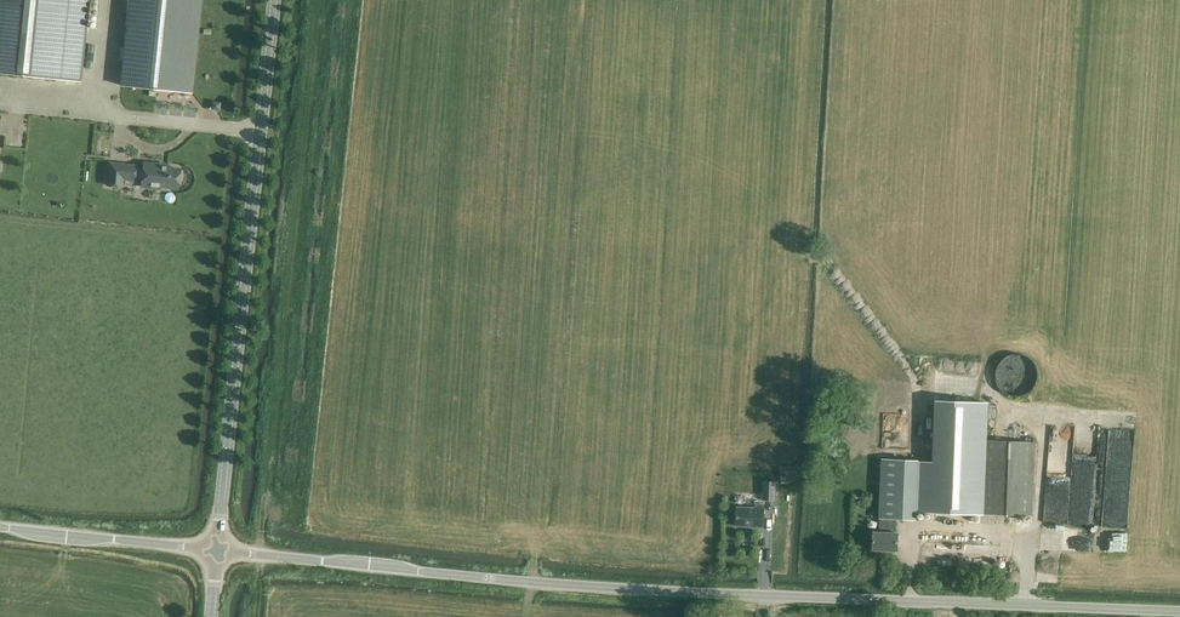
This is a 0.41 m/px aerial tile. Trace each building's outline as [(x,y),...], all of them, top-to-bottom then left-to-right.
[(79,81),(87,0),(0,0),(0,73),(79,81)] [(121,86),(191,93),(200,0),(130,0),(121,86)] [(111,164),(108,185),(122,187),(122,178),(136,180),(136,178),(142,179),(142,180),(160,182),(159,186),(178,188),(180,169),(162,167),(162,165),(144,163),(143,169),(137,168),(137,166),(111,164)] [(996,385),(1030,395),(1039,362),(1005,353),(996,385)] [(874,538),(873,550),(898,551),(898,533),(896,533),(897,518),(917,519),(917,512),(981,513),(986,406),(931,403),(928,462),(918,461),(881,460),(878,518),(881,518),(880,532),(874,532),(874,538)] [(1052,427),(1046,522),(1092,525),(1098,429),(1052,427)] [(985,440),(983,502),(982,514),(1032,516),(1035,442),(985,440)] [(781,468),(781,481),(794,481),(794,468),(781,468)] [(763,481),(762,500),(773,501),(774,482),(763,481)] [(738,508),(737,514),(737,526),(763,527),(764,505),(754,504),(754,508),(738,508)] [(962,565),(1019,567),(1019,554),(962,551),(962,565)]
